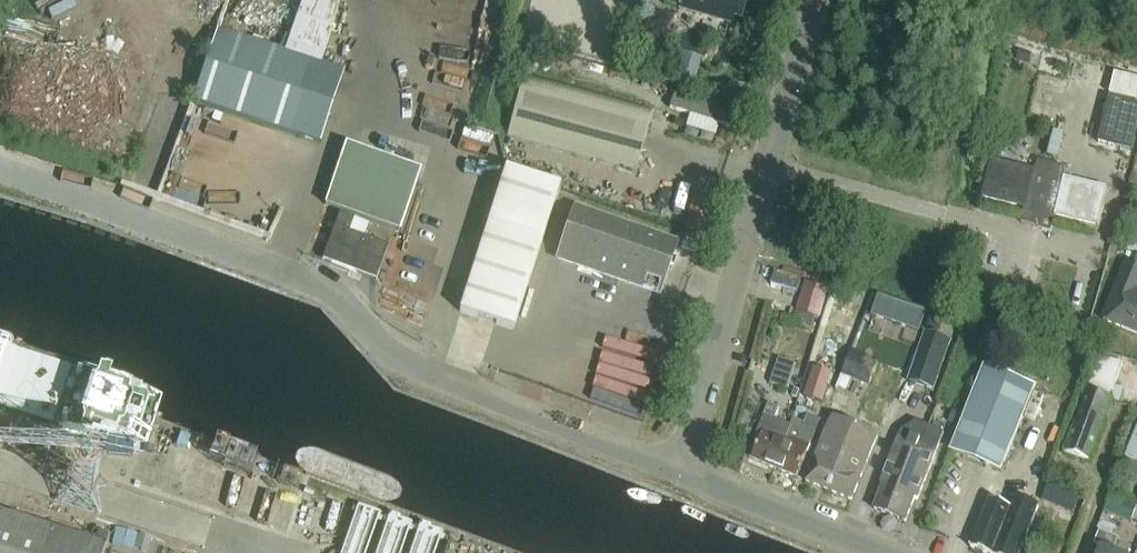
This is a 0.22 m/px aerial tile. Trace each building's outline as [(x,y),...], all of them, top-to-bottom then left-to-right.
[(193,101),(320,144),(344,73),(322,65),(343,3),(335,0),(305,0),(287,53),(218,29),(193,101)] [(624,11),(646,16),(649,2),(640,0),(627,0),(624,11)] [(680,9),(733,24),(734,18),(741,19),(746,0),(683,0),(680,9)] [(675,78),(694,84),(697,71),(678,66),(675,78)] [(1115,74),(1110,94),(1136,101),(1136,80),(1115,74)] [(653,110),(525,75),(508,135),(636,171),(653,110)] [(675,92),(670,109),(690,115),(686,129),(717,138),(721,124),(735,128),(740,112),(675,92)] [(1098,144),(1132,152),(1136,130),(1136,107),(1109,100),(1098,144)] [(347,144),(325,206),(401,232),(423,170),(347,144)] [(1099,227),(1108,190),(1066,180),(1066,168),(1040,162),(1034,172),(992,162),(983,199),(1025,209),(1022,224),(1041,228),(1043,221),(1055,224),(1057,217),(1099,227)] [(505,168),(458,311),(512,329),(559,186),(505,168)] [(574,208),(556,258),(659,294),(676,244),(574,208)] [(322,261),(376,281),(389,247),(349,233),(354,220),(339,214),(322,261)] [(1103,319),(1108,321),(1107,323),(1136,336),(1136,268),(1127,263),(1103,319)] [(774,271),(771,283),(798,290),(801,279),(774,271)] [(797,313),(820,319),(828,288),(805,281),(797,313)] [(913,330),(919,311),(866,296),(861,315),(913,330)] [(933,314),(928,329),(940,334),(945,318),(946,316),(934,312),(933,314)] [(927,331),(910,382),(935,391),(953,340),(927,331)] [(880,363),(853,351),(843,376),(869,387),(880,363)] [(1102,356),(1093,381),(1066,454),(1088,462),(1124,365),(1102,356)] [(13,365),(0,361),(0,406),(13,365)] [(785,363),(780,381),(796,385),(801,368),(785,363)] [(814,367),(805,398),(823,404),(833,373),(814,367)] [(956,438),(951,452),(1003,473),(1037,388),(985,367),(956,438)] [(849,405),(848,386),(836,387),(837,405),(849,405)] [(796,387),(794,395),(799,397),(802,388),(796,387)] [(790,429),(791,427),(776,421),(781,409),(770,405),(757,436),(762,438),(753,460),(774,469),(790,429)] [(950,424),(959,427),(964,416),(955,412),(950,424)] [(794,420),(791,427),(790,429),(774,469),(797,478),(820,422),(808,417),(805,424),(794,420)] [(879,437),(833,418),(807,483),(852,501),(879,437)] [(918,501),(936,455),(944,434),(928,427),(920,447),(893,517),(906,522),(915,499),(918,501)] [(893,517),(920,447),(899,439),(881,485),(884,486),(874,510),(893,517)] [(1104,512),(1132,523),(1136,511),(1136,505),(1112,495),(1104,512)] [(981,552),(1021,552),(1039,506),(1016,497),(1011,509),(990,501),(971,549),(981,552)] [(107,547),(0,513),(0,552),(105,552),(107,547)] [(1100,532),(1112,537),(1116,528),(1102,522),(1098,531),(1100,532)] [(1114,552),(1119,540),(1100,532),(1094,545),(1102,548),(1100,552),(1116,552),(1114,552)]
